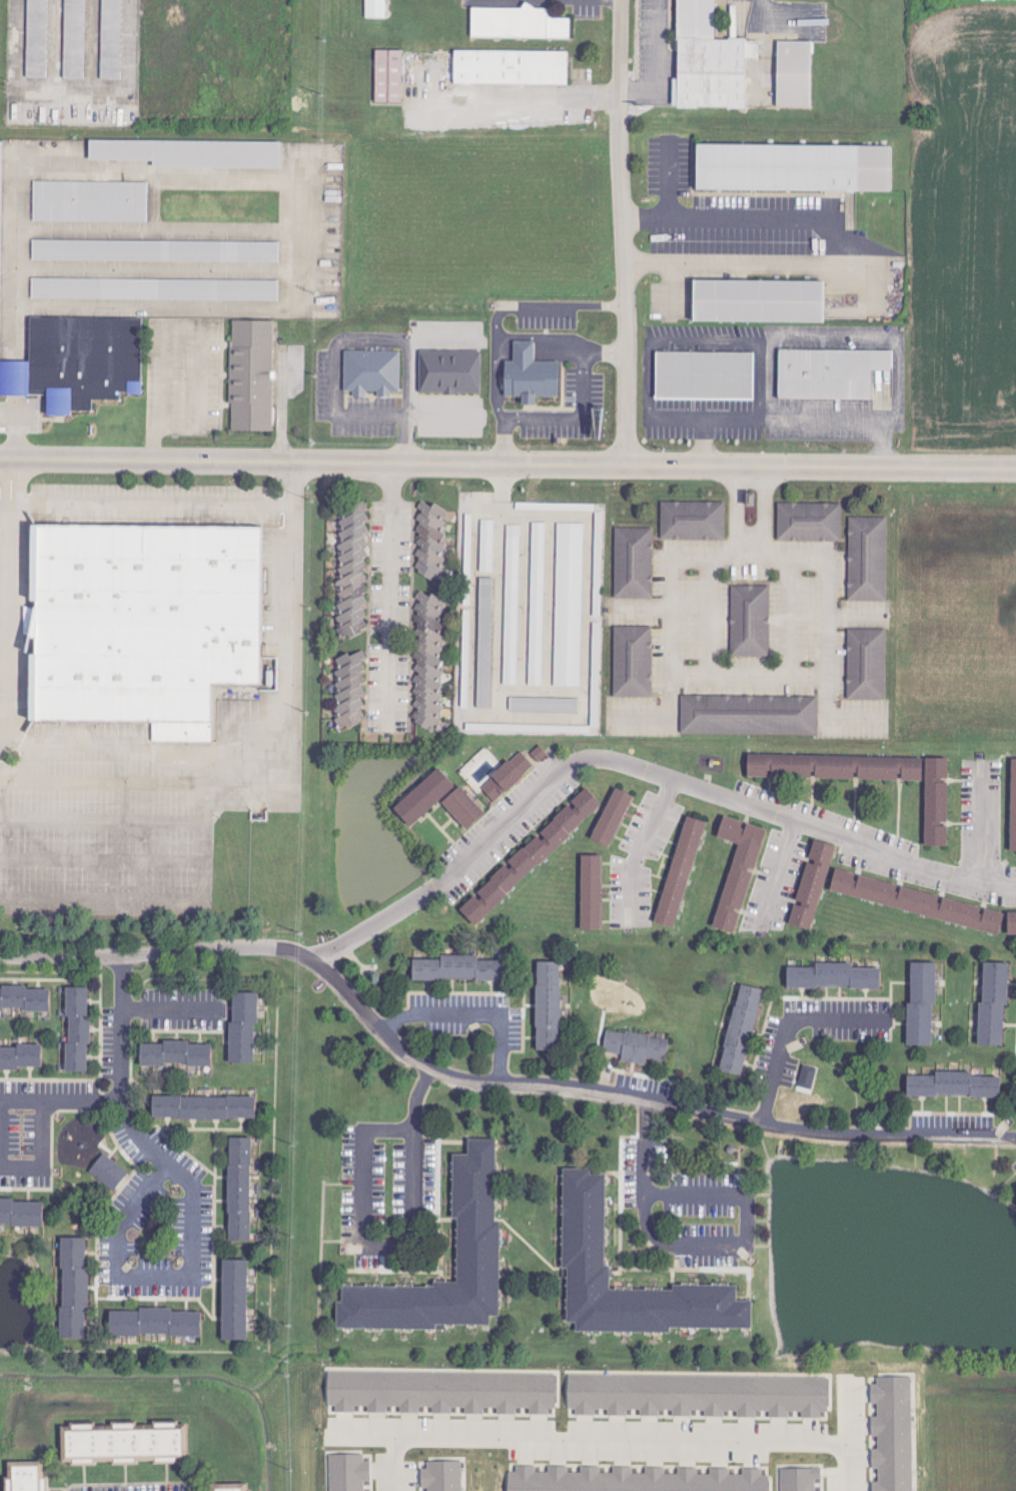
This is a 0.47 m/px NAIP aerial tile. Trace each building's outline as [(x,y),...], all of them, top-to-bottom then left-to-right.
[(27,78),(48,78),(49,0),(28,0),(27,78)] [(65,58),(84,58),(85,0),(66,0),(65,58)] [(122,0),(102,0),(101,79),(121,80),(122,0)] [(677,79),(673,79),(673,107),(746,108),(746,58),(759,58),(759,39),(716,39),(716,0),(677,0),(677,79)] [(471,37),(570,39),(571,18),(549,18),(549,6),(523,6),(523,8),(471,7),(471,37)] [(812,107),(813,42),(778,41),(776,107),(812,107)] [(404,103),(403,50),(375,50),(376,104),(404,103)] [(567,85),(567,51),(454,50),(453,84),(567,85)] [(89,160),(153,161),(153,167),(280,168),(281,142),(89,140),(89,160)] [(696,190),(893,192),(893,146),(696,144),(696,190)] [(147,223),(148,182),(34,181),(34,221),(147,223)] [(280,242),(34,240),(33,261),(279,263),(280,242)] [(279,281),(33,278),(32,298),(279,301),(279,281)] [(702,288),(702,328),(831,328),(832,288),(702,288)] [(146,324),(35,323),(35,368),(6,368),(6,402),(35,403),(35,399),(55,399),(55,422),(80,422),(80,418),(100,418),(100,408),(129,408),(129,401),(149,401),(149,389),(145,389),(146,324)] [(239,326),(236,436),(279,437),(282,327),(239,326)] [(559,362),(534,361),(535,342),(514,341),(513,361),(504,361),(503,397),(522,397),(521,405),(534,405),(534,397),(559,398),(559,362)] [(779,353),(779,400),(873,401),(873,373),(893,373),(893,354),(779,353)] [(351,359),(350,400),(409,401),(410,360),(351,359)] [(425,400),(488,401),(488,359),(425,359),(425,400)] [(662,359),(662,406),(761,407),(762,360),(662,359)] [(368,603),(364,594),(369,592),(365,585),(366,569),(368,568),(364,558),(366,557),(367,533),(369,532),(365,522),(370,520),(365,510),(369,508),(365,501),(351,507),(354,514),(337,522),(341,532),(335,535),(339,545),(335,546),(343,563),(343,579),(340,580),(340,616),(335,618),(344,638),(350,638),(365,631),(365,605),(368,603)] [(462,514),(422,501),(420,508),(422,509),(418,520),(421,521),(417,533),(422,534),(415,556),(419,557),(414,572),(441,581),(462,514)] [(726,502),(662,501),(661,540),(725,541),(726,502)] [(594,511),(594,504),(516,503),(516,510),(594,511)] [(842,504),(778,503),(778,541),(841,541),(842,504)] [(886,601),(887,518),(850,517),(849,601),(886,601)] [(555,686),(581,687),(585,524),(558,524),(555,686)] [(614,598),(652,599),(653,528),(615,528),(614,598)] [(47,726),(49,533),(269,536),(267,690),(220,689),(219,750),(155,749),(156,728),(47,726)] [(770,587),(733,586),(731,656),(768,657),(770,587)] [(416,726),(431,731),(439,731),(441,726),(441,716),(443,708),(439,707),(444,693),(444,684),(441,683),(444,673),(441,672),(448,649),(443,648),(447,638),(440,635),(444,625),(440,624),(445,611),(445,605),(446,600),(420,591),(417,599),(417,612),(418,612),(414,624),(414,635),(421,637),(414,658),(416,658),(416,726)] [(651,698),(652,628),(615,627),(614,697),(651,698)] [(886,629),(848,629),(848,699),(886,699),(886,629)] [(334,660),(343,692),(335,694),(342,717),(337,718),(340,730),(367,722),(360,696),(366,695),(363,684),(367,683),(361,660),(367,659),(364,651),(334,660)] [(817,698),(682,696),(681,734),(817,736),(817,698)] [(579,699),(511,697),(511,712),(579,713),(579,699)] [(549,756),(541,746),(531,754),(539,763),(549,756)] [(534,766),(520,751),(481,788),(495,803),(534,766)] [(923,759),(747,755),(747,778),(922,782),(923,759)] [(925,847),(947,848),(949,759),(926,759),(925,847)] [(632,796),(613,788),(591,841),(610,848),(632,796)] [(601,806),(586,789),(459,911),(474,927),(601,806)] [(705,823),(685,817),(655,924),(674,930),(705,823)] [(714,928),(735,935),(765,829),(723,818),(717,839),(737,845),(714,928)] [(834,847),(812,841),(790,926),(812,932),(834,847)] [(580,931),(600,932),(602,857),(581,856),(580,931)] [(834,871),(829,893),(1000,934),(1005,912),(834,871)] [(1007,913),(1007,935),(1015,935),(1015,913),(1007,913)] [(412,960),(412,981),(503,982),(503,962),(477,962),(477,957),(440,956),(440,961),(412,960)] [(536,1052),(561,1052),(560,963),(536,963),(536,1052)] [(1007,964),(982,963),(979,1047),(1004,1048),(1007,964)] [(936,964),(909,964),(909,1047),(931,1047),(932,1007),(935,1007),(936,964)] [(852,965),(814,965),(814,969),(786,969),(787,989),(880,989),(880,969),(852,970),(852,965)] [(763,990),(739,985),(719,1072),(742,1078),(763,990)] [(25,1011),(25,1013),(49,1013),(49,990),(26,990),(26,988),(0,988),(0,1011),(25,1011)] [(89,989),(67,988),(66,1073),(87,1073),(89,989)] [(256,994),(231,994),(230,1065),(255,1065),(256,994)] [(669,1039),(606,1030),(603,1052),(622,1055),(621,1063),(646,1066),(647,1060),(666,1063),(669,1039)] [(139,1045),(139,1067),(167,1068),(167,1067),(210,1068),(211,1046),(189,1046),(189,1042),(162,1042),(162,1045),(139,1045)] [(41,1070),(41,1047),(0,1047),(0,1070),(41,1070)] [(1000,1078),(972,1078),(972,1073),(935,1073),(935,1077),(906,1077),(906,1098),(1000,1098),(1000,1078)] [(151,1097),(151,1120),(255,1120),(255,1098),(151,1097)] [(229,1243),(251,1243),(250,1139),(228,1139),(229,1243)] [(336,1329),(435,1329),(435,1324),(489,1325),(489,1316),(497,1316),(498,1140),(468,1140),(467,1155),(452,1155),(452,1219),(457,1220),(457,1283),(433,1283),(433,1288),(341,1288),(341,1304),(336,1303),(336,1329)] [(112,1192),(128,1174),(105,1153),(89,1171),(112,1192)] [(752,1328),(752,1300),(737,1300),(737,1285),(673,1285),(673,1289),(610,1289),(610,1268),(605,1268),(605,1176),(590,1176),(590,1170),(563,1170),(563,1270),(567,1270),(566,1322),(576,1322),(576,1332),(670,1332),(670,1328),(752,1328)] [(42,1228),(43,1202),(0,1202),(0,1228),(42,1228)] [(60,1337),(86,1338),(87,1240),(61,1239),(60,1337)] [(246,1340),(247,1261),(223,1261),(222,1339),(246,1340)] [(201,1311),(108,1311),(109,1335),(201,1335),(201,1311)] [(556,1374),(328,1371),(327,1405),(336,1405),(336,1412),(355,1412),(355,1406),(368,1406),(368,1412),(388,1413),(388,1406),(401,1406),(401,1413),(420,1413),(420,1407),(432,1407),(432,1413),(453,1414),(453,1408),(465,1408),(465,1414),(485,1414),(485,1408),(498,1408),(497,1414),(517,1414),(517,1408),(530,1409),(530,1413),(556,1413),(556,1374)] [(829,1377),(568,1374),(568,1409),(575,1409),(575,1415),(596,1415),(596,1410),(608,1410),(608,1415),(628,1415),(628,1410),(641,1410),(641,1416),(661,1416),(661,1410),(673,1410),(673,1415),(725,1415),(725,1411),(737,1411),(737,1417),(758,1418),(758,1411),(770,1412),(770,1418),(790,1418),(790,1412),(802,1412),(802,1416),(828,1417),(829,1377)] [(913,1376),(877,1377),(877,1384),(871,1384),(871,1404),(878,1404),(878,1417),(872,1417),(872,1436),(879,1436),(879,1449),(873,1449),(873,1469),(879,1469),(879,1482),(873,1482),(873,1490),(914,1490),(913,1376)] [(69,1467),(69,1435),(76,1434),(76,1431),(100,1430),(100,1434),(119,1434),(119,1430),(141,1430),(141,1434),(162,1433),(162,1429),(183,1428),(183,1432),(193,1432),(193,1466),(183,1466),(183,1469),(160,1470),(160,1466),(142,1467),(142,1470),(120,1470),(120,1467),(101,1467),(101,1471),(78,1471),(78,1467),(69,1467)] [(48,1475),(48,1490),(4,1490),(4,1476),(7,1476),(7,1461),(43,1460),(43,1475),(48,1475)] [(427,1461),(427,1469),(422,1469),(422,1488),(429,1488),(429,1490),(464,1490),(464,1461),(427,1461)] [(770,1475),(763,1475),(763,1469),(743,1469),(743,1475),(730,1474),(730,1470),(678,1469),(678,1473),(666,1473),(666,1467),(646,1467),(646,1473),(633,1473),(633,1467),(613,1467),(613,1473),(601,1473),(601,1467),(581,1467),(581,1472),(569,1472),(569,1466),(549,1466),(549,1472),(536,1472),(536,1466),(516,1466),(516,1472),(508,1472),(508,1490),(769,1490),(770,1475)] [(782,1490),(821,1490),(821,1484),(823,1484),(822,1468),(781,1468),(782,1490)]
